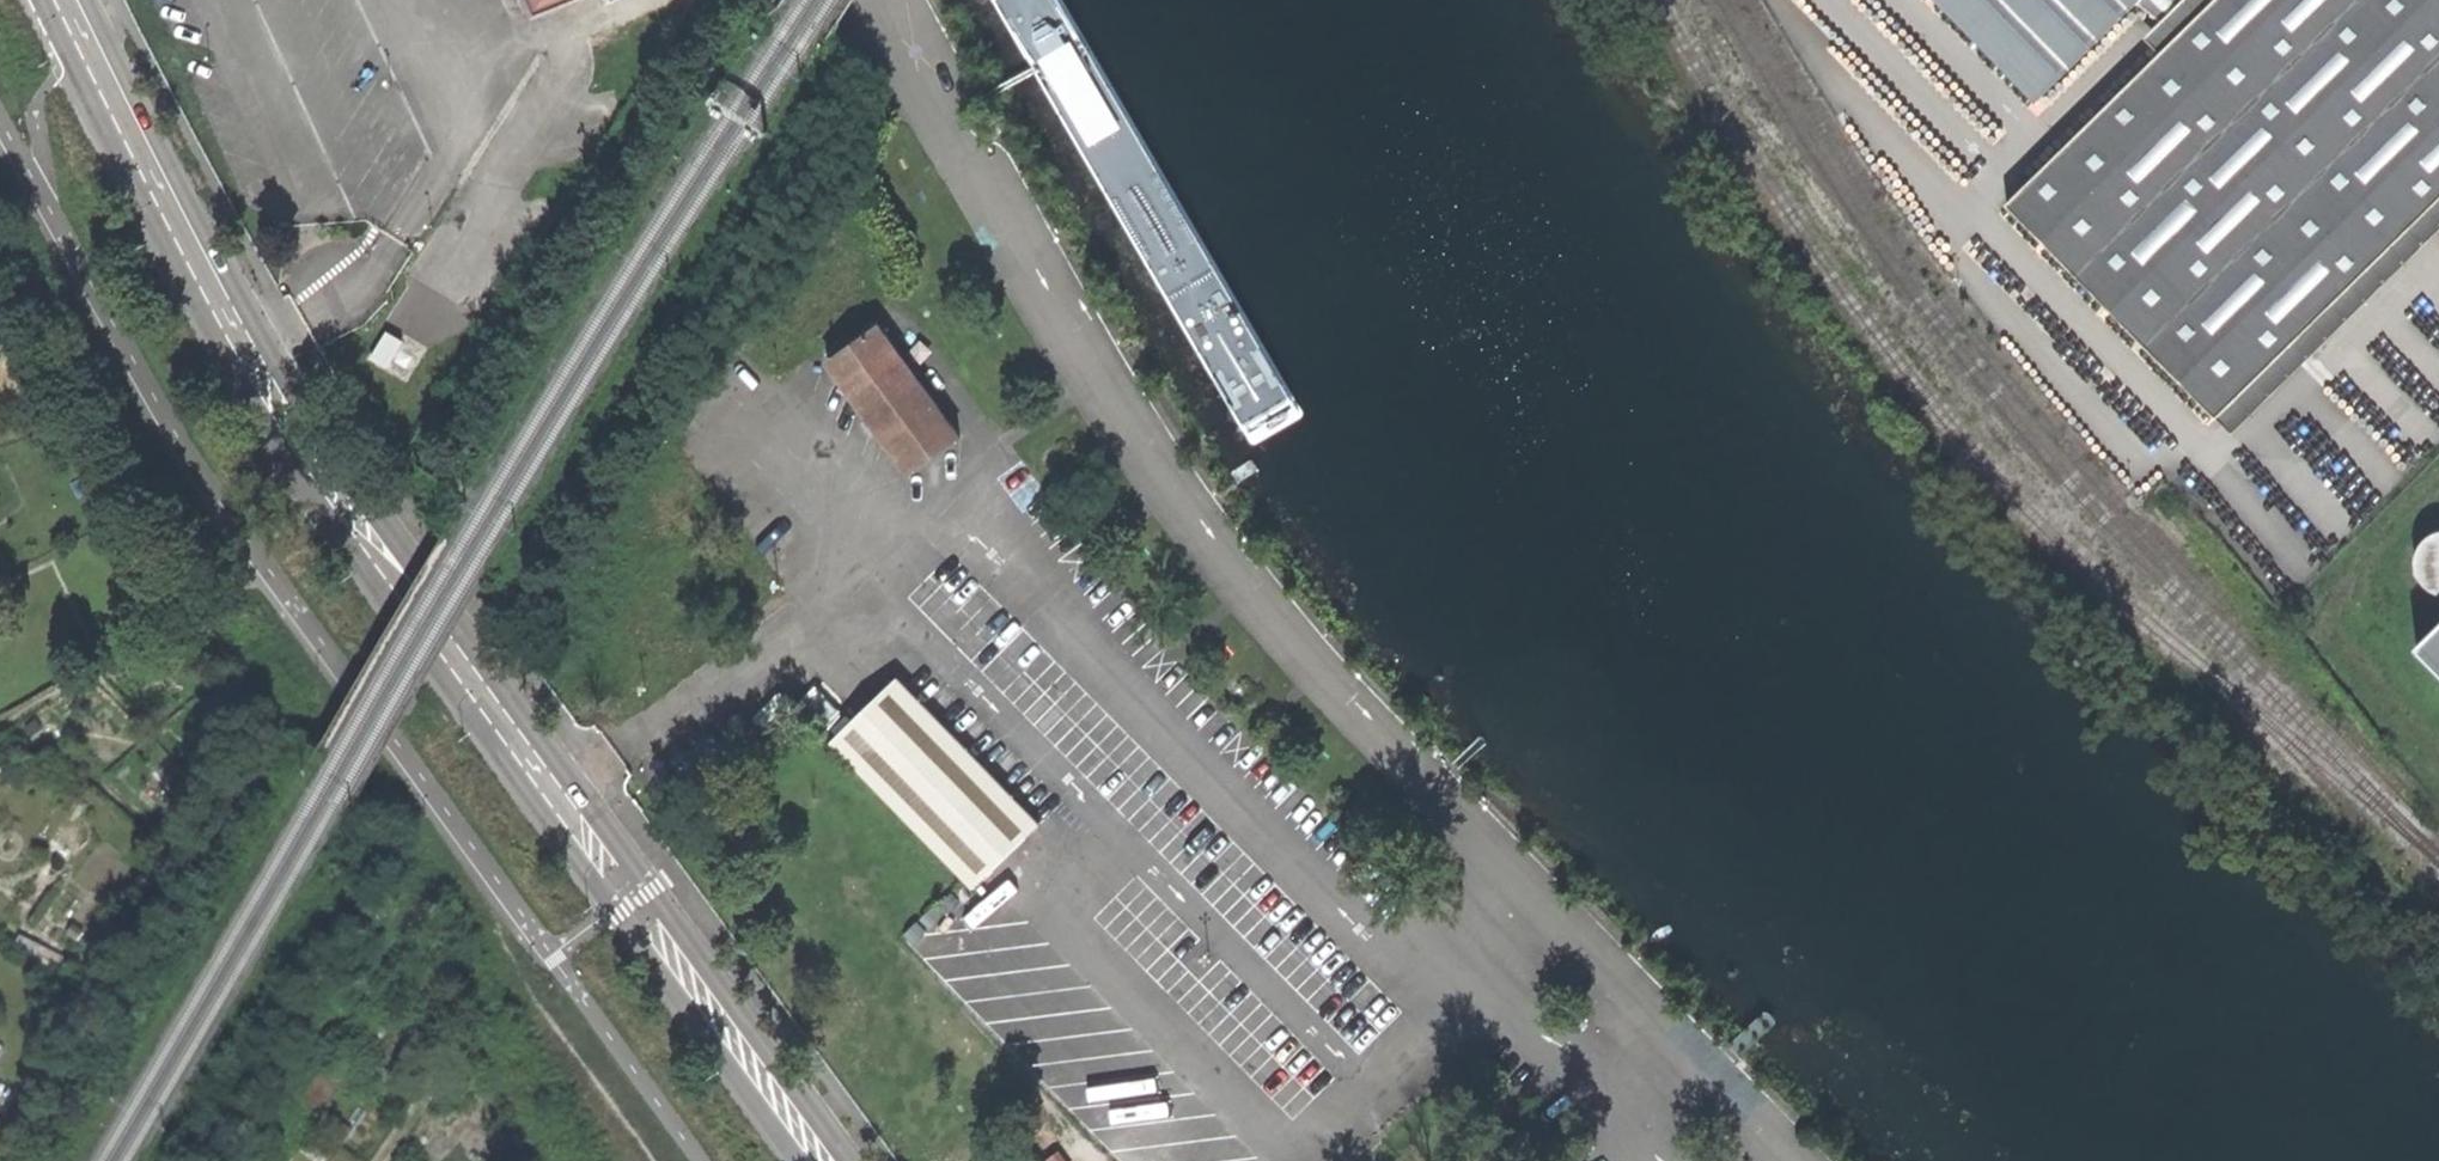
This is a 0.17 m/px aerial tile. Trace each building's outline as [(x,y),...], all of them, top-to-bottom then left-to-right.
[(537,13),(570,0),(532,0),(537,13)] [(666,7),(673,13),(682,0),(671,0),(666,7)] [(2036,100),(2137,0),(1939,0),(2036,100)] [(2005,205),(2226,431),(2438,223),(2438,0),(2213,0),(2005,205)] [(909,469),(957,435),(861,301),(879,288),(844,239),(741,313),(776,363),(812,337),(909,469)] [(2418,567),(2422,580),(2431,590),(2438,594),(2438,532),(2435,533),(2425,542),(2419,554),(2418,567)] [(2424,648),(2438,663),(2438,633),(2424,648)] [(973,886),(1037,823),(894,676),(827,740),(973,886)]
